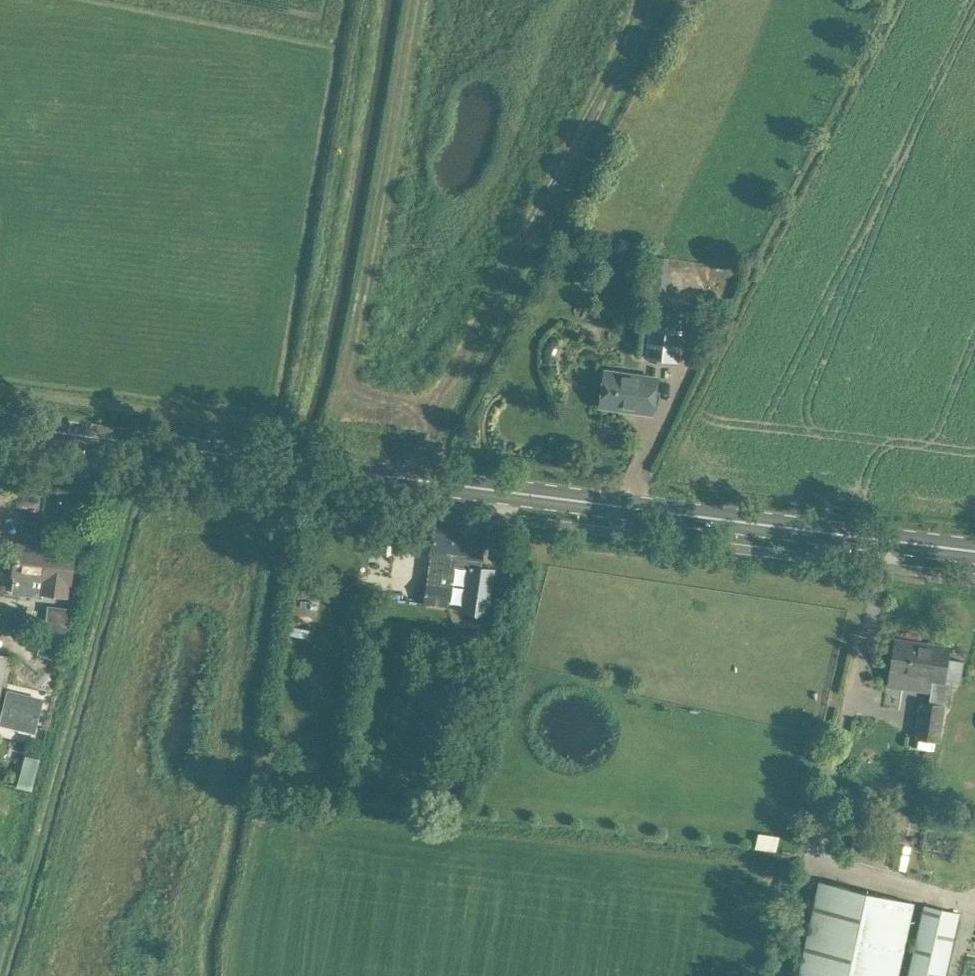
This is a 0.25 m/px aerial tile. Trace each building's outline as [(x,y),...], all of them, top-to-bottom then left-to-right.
[(673,259),(655,256),(647,308),(654,309),(647,357),(679,362),(685,314),(665,311),(673,259)] [(605,371),(605,373),(601,372),(598,374),(597,382),(600,385),(603,385),(601,402),(633,407),(633,411),(652,413),(657,378),(605,371)] [(447,560),(451,529),(435,527),(428,571),(429,572),(428,584),(427,584),(424,603),(447,606),(452,575),(453,575),(454,565),(455,565),(455,564),(451,564),(451,561),(447,560)] [(486,534),(451,529),(447,560),(451,561),(451,564),(455,564),(455,565),(469,567),(463,612),(488,615),(494,569),(481,568),(486,534)] [(36,551),(37,548),(37,546),(19,544),(14,575),(45,579),(43,592),(67,595),(68,582),(70,583),(74,553),(44,549),(44,552),(36,551)] [(296,598),(290,639),(315,642),(320,602),(296,598)] [(895,639),(890,673),(930,680),(926,704),(918,702),(912,737),(939,741),(944,707),(949,707),(952,683),(961,684),(964,661),(947,658),(949,647),(895,639)] [(9,655),(0,653),(0,693),(9,655)] [(8,691),(4,711),(1,723),(35,731),(42,699),(8,691)] [(31,785),(38,757),(27,754),(19,781),(31,785)] [(772,824),(769,840),(790,844),(793,828),(772,824)] [(819,881),(798,975),(898,975),(914,902),(819,881)] [(908,975),(948,975),(962,914),(925,905),(908,975)]
